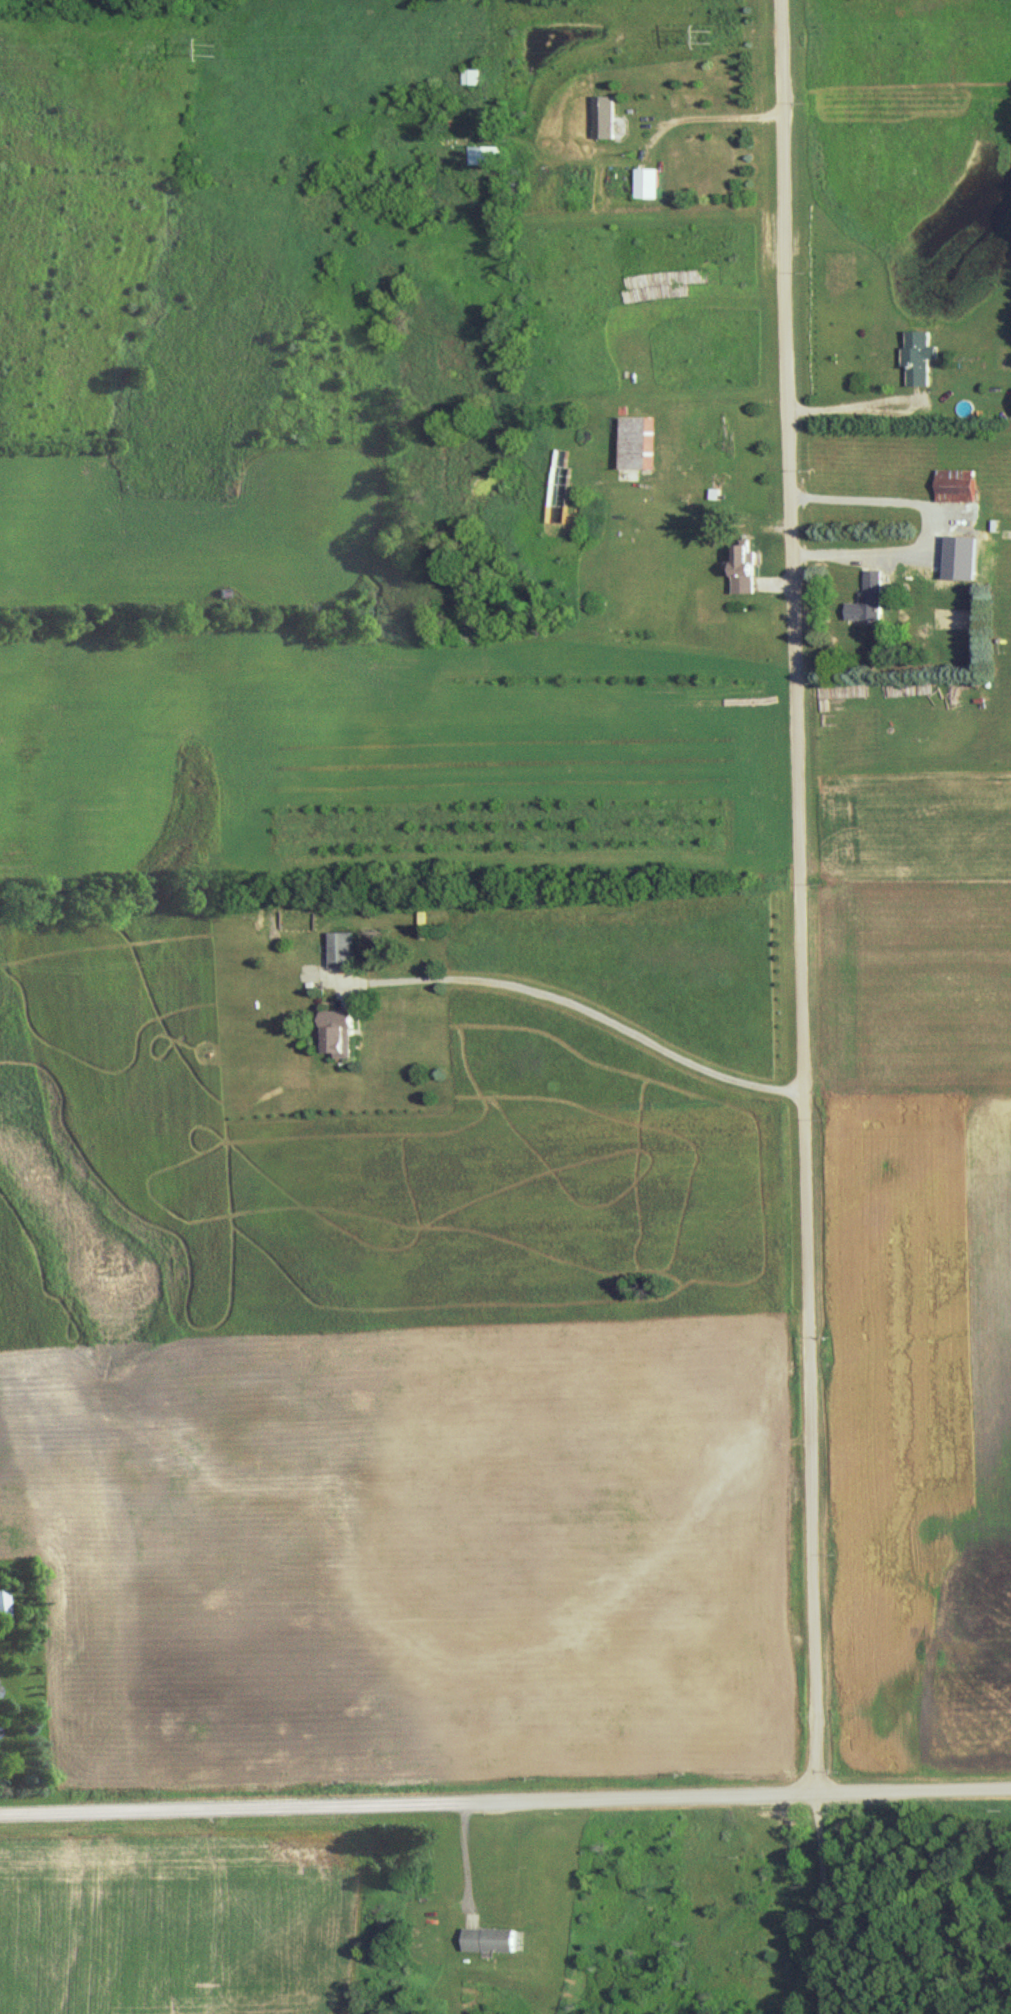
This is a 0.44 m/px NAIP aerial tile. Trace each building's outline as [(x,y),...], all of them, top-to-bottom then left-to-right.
[(463,83),(482,84),(482,68),(463,68),(463,83)] [(600,137),(619,137),(620,94),(601,94),(600,137)] [(503,164),(504,145),(468,145),(468,164),(503,164)] [(663,197),(663,167),(640,167),(640,197),(663,197)] [(914,383),(935,384),(936,356),(944,356),(945,343),(936,343),(937,328),(912,328),(912,345),(909,345),(909,364),(915,364),(914,383)] [(655,415),(622,414),(621,431),(620,467),(654,467),(655,415)] [(954,491),(954,499),(978,500),(979,469),(942,467),(941,491),(954,491)] [(983,578),(984,533),(953,532),(951,577),(983,578)] [(759,591),(757,542),(736,542),(738,591),(759,591)] [(885,569),(867,569),(866,601),(851,601),(851,618),(884,618),(885,569)] [(357,930),(334,931),(334,965),(358,964),(357,930)] [(332,1050),(340,1050),(340,1056),(357,1056),(357,1016),(354,1016),(354,1009),(325,1009),(325,1027),(332,1027),(332,1050)] [(7,1587),(0,1588),(0,1614),(9,1614),(7,1587)] [(464,1932),(463,1955),(513,1956),(513,1934),(464,1932)]
